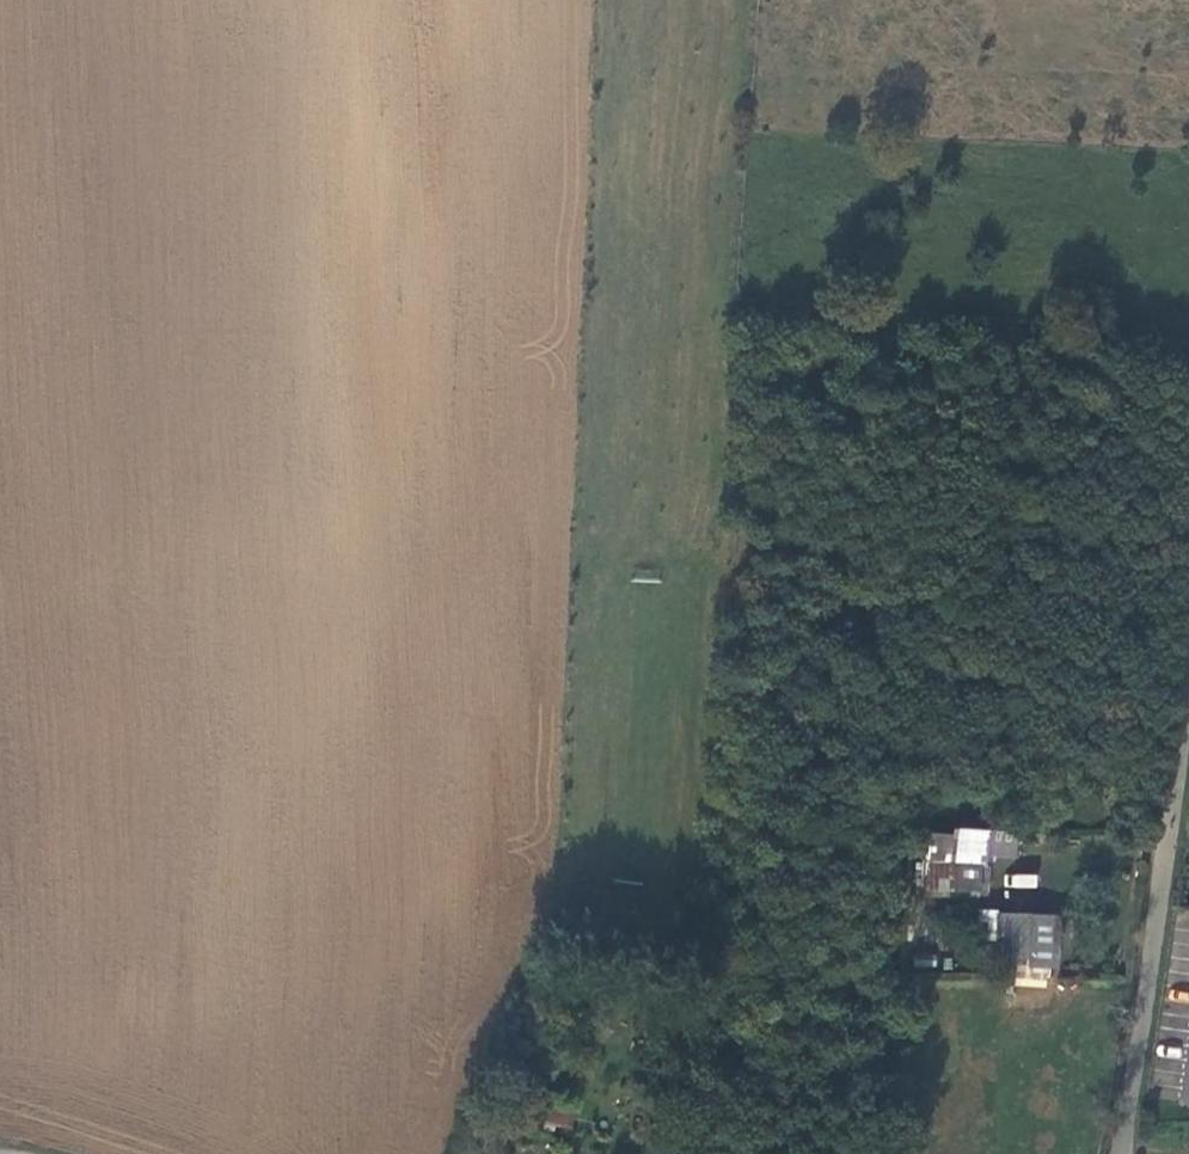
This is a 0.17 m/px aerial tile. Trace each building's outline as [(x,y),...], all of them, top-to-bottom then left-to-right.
[(923,891),(953,894),(977,896),(977,893),(979,870),(979,868),(953,865),(954,838),(924,836),(920,891),(923,891)] [(979,870),(977,893),(985,894),(987,870),(979,870)] [(923,891),(923,898),(952,901),(953,894),(923,891)] [(1055,987),(1057,913),(1002,912),(1000,986),(1055,987)]
